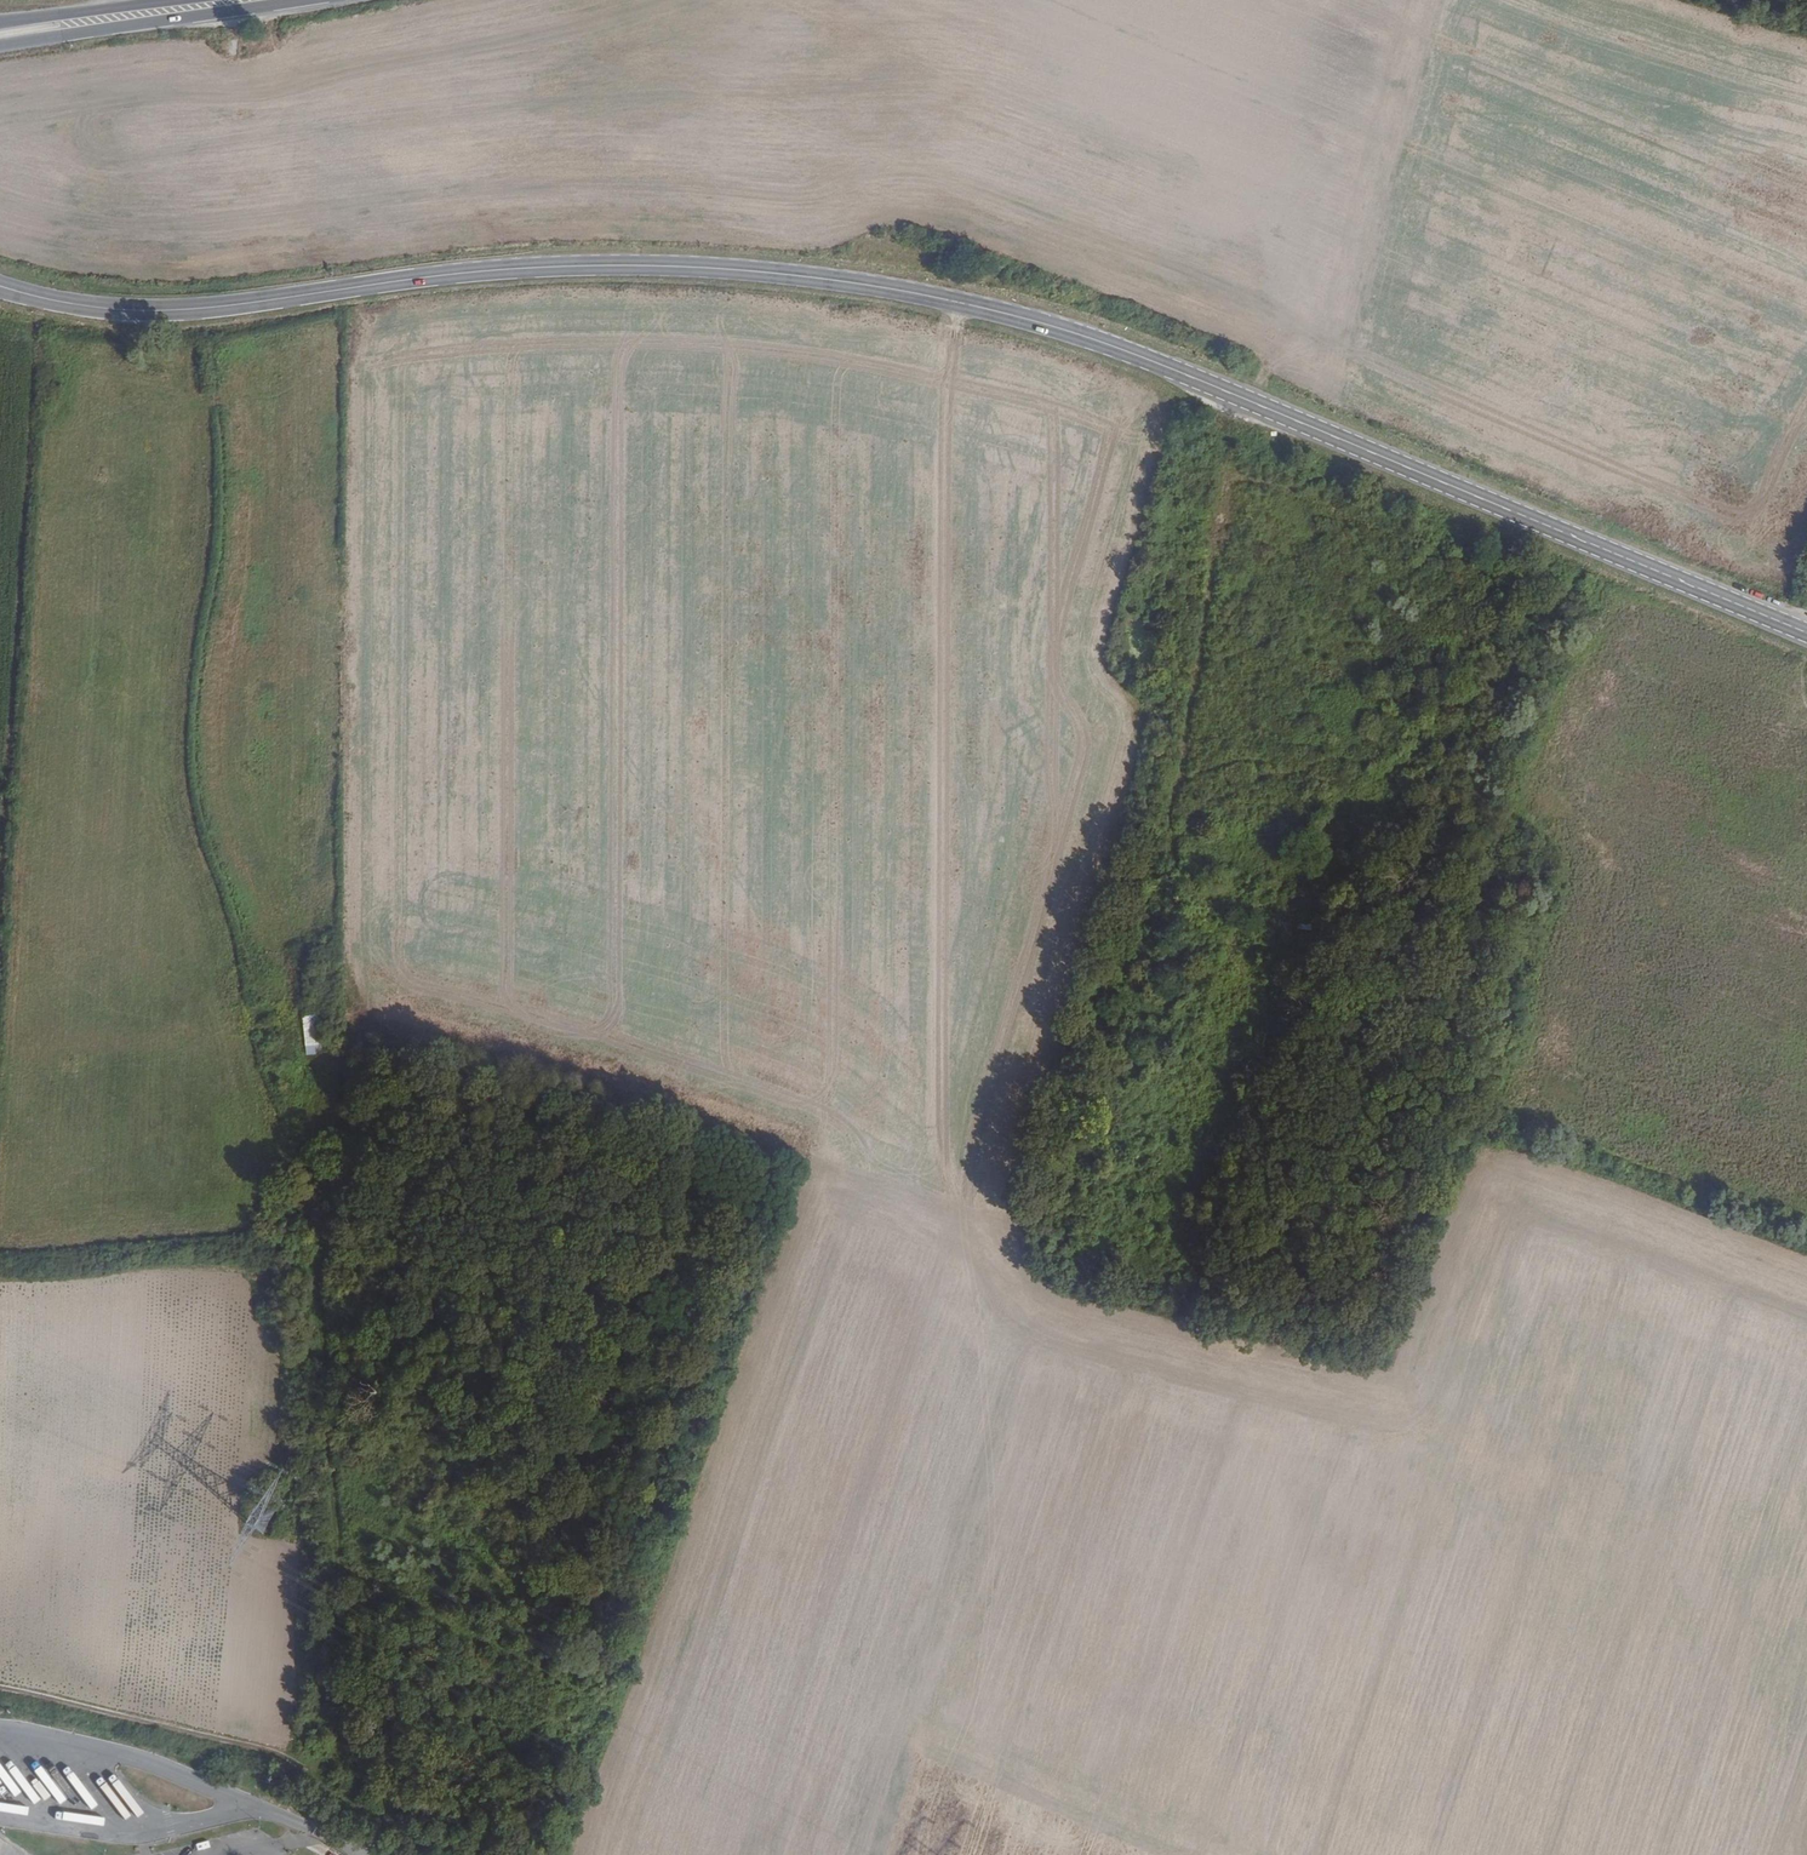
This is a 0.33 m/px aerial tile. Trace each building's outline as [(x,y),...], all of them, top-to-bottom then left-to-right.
[(301,1017),(306,1056),(324,1054),(319,1014),(301,1017)] [(281,1774),(278,1780),(289,1786),(292,1779),(281,1774)]
